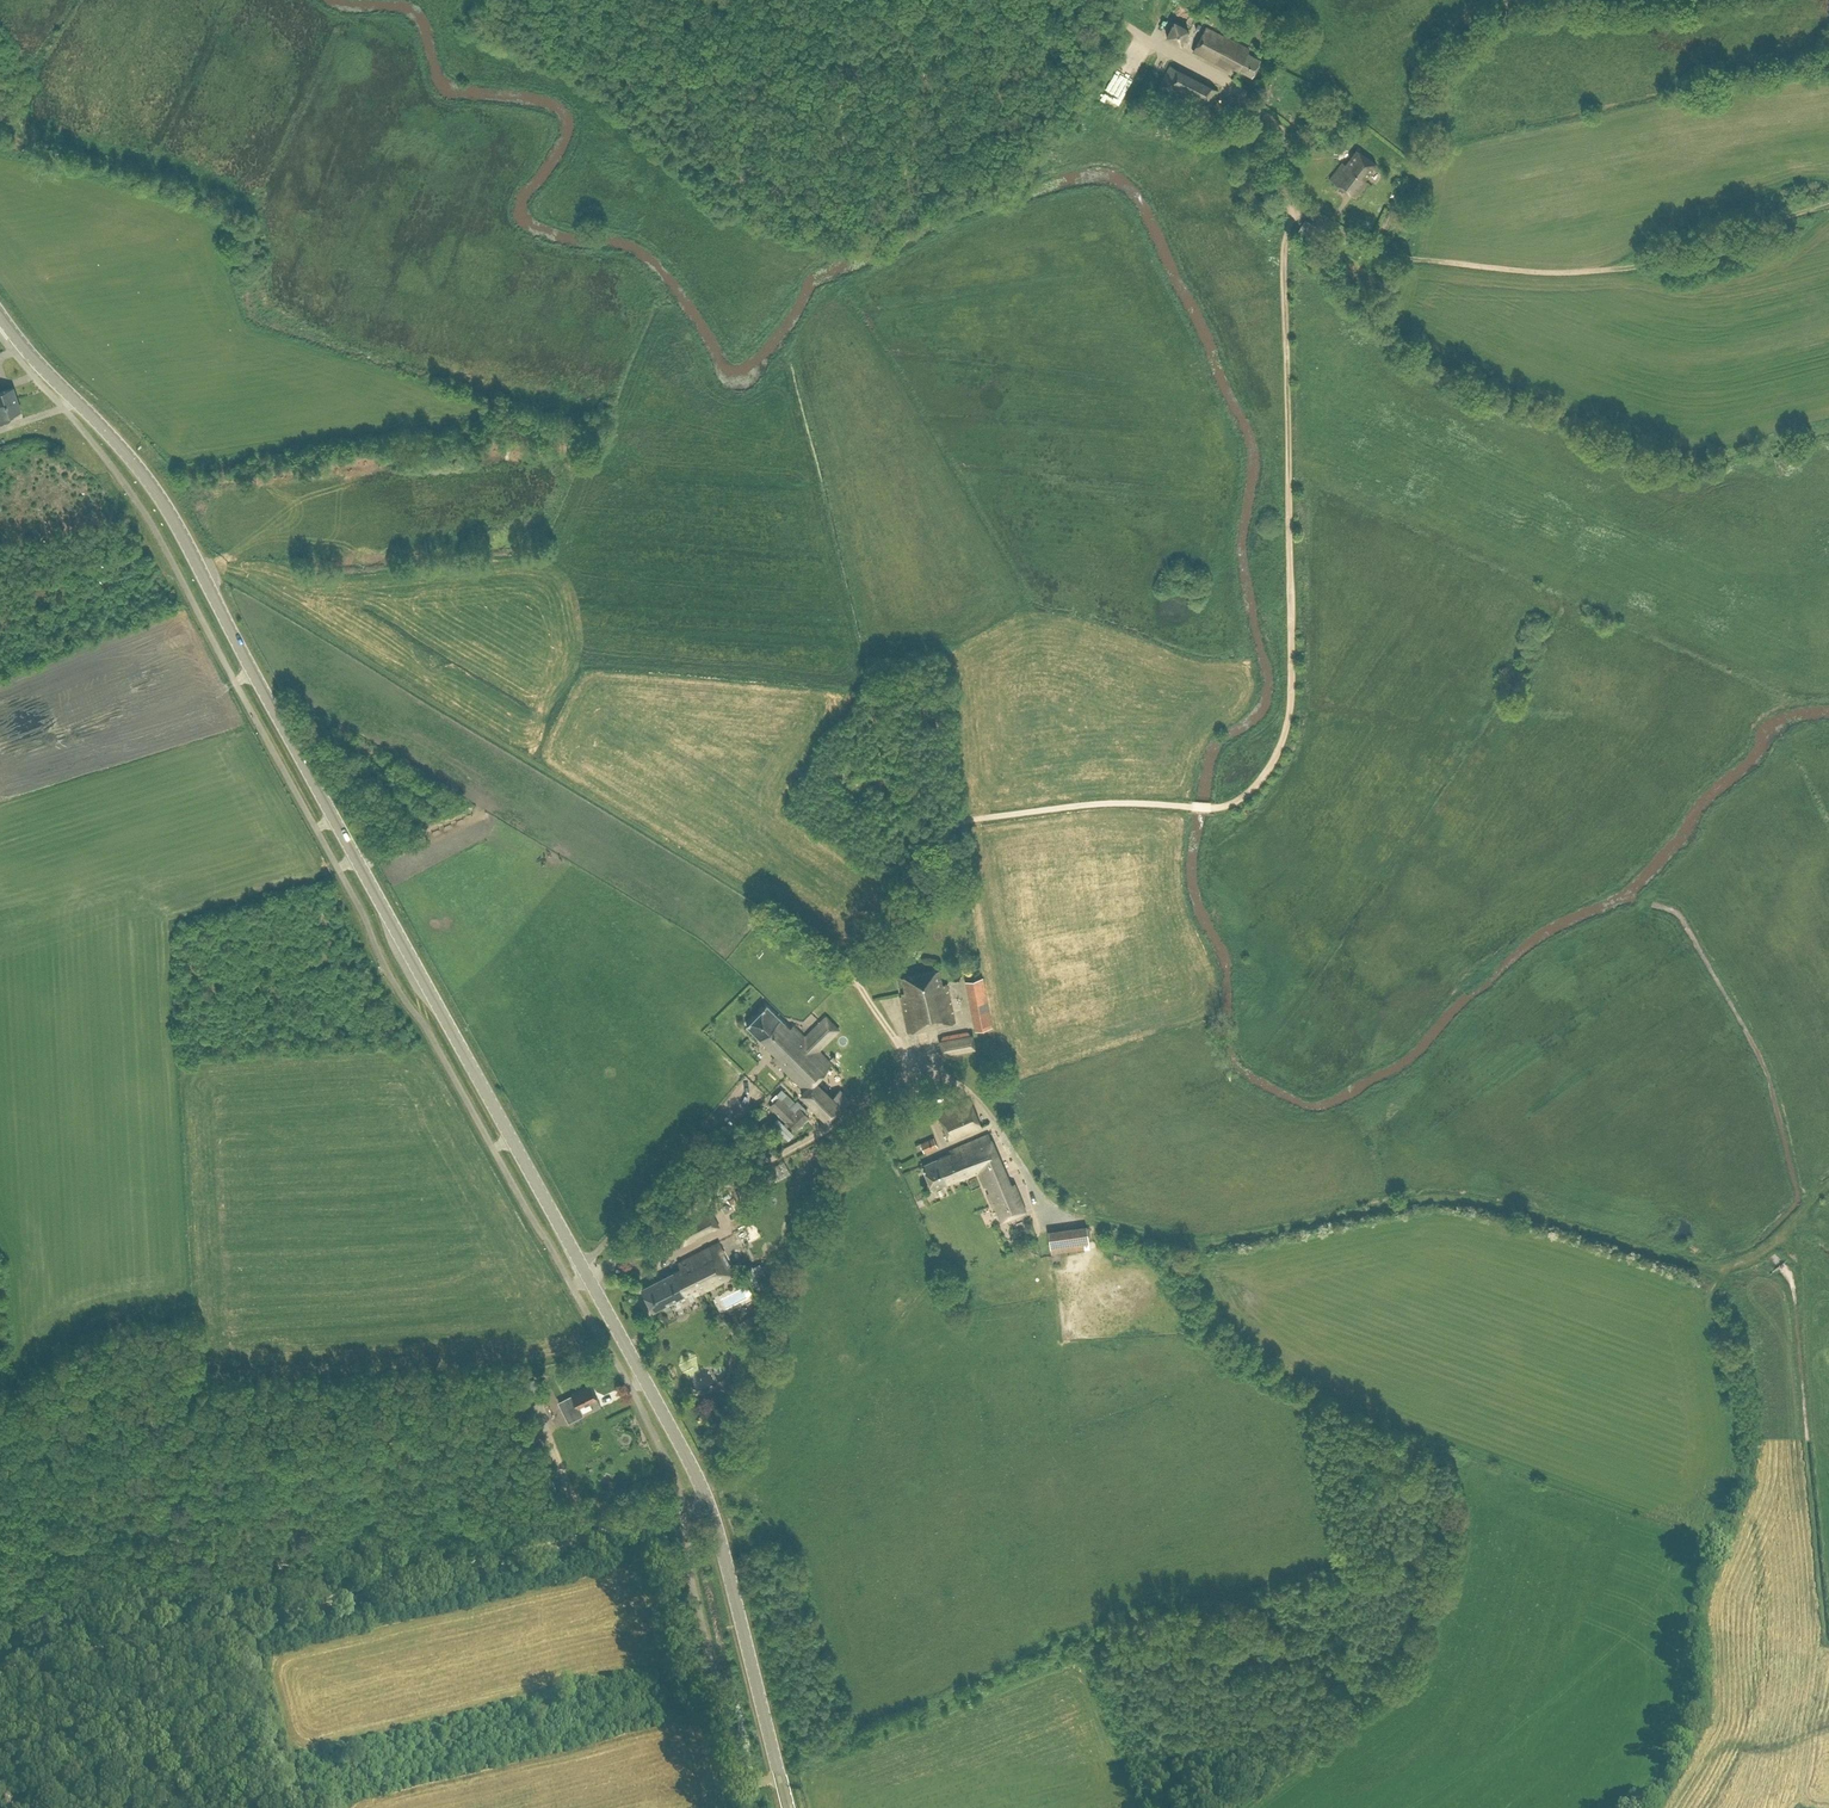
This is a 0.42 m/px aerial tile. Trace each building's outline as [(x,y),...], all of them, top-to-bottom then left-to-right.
[(1174,20),(1165,36),(1180,44),(1188,28),(1174,20)] [(1259,59),(1247,53),(1249,49),(1206,26),(1193,50),(1229,69),(1231,66),(1251,76),(1259,59)] [(1177,88),(1221,113),(1231,95),(1188,69),(1177,88)] [(1375,165),(1356,150),(1345,164),(1342,161),(1329,178),(1355,198),(1368,181),(1365,179),(1375,165)] [(1306,218),(1298,231),(1314,240),(1321,228),(1306,218)] [(17,399),(12,387),(0,391),(0,405),(17,399)] [(17,399),(0,405),(0,420),(1,419),(4,422),(6,422),(9,421),(11,419),(11,416),(10,413),(20,409),(17,399)] [(902,995),(900,996),(908,1030),(954,1020),(945,983),(941,984),(938,968),(902,977),(905,991),(902,992),(902,995)] [(982,976),(968,978),(978,1028),(991,1025),(982,976)] [(773,1057),(804,1088),(814,1080),(830,1063),(817,1050),(838,1028),(825,1015),(804,1036),(792,1024),(789,1027),(766,1004),(746,1024),(776,1054),(773,1057)] [(943,1035),(940,1039),(943,1052),(947,1056),(969,1052),(973,1047),(970,1033),(966,1031),(943,1035)] [(831,1096),(814,1080),(804,1088),(800,1092),(829,1120),(850,1098),(839,1088),(831,1096)] [(775,1093),(771,1097),(774,1099),(769,1105),(785,1120),(786,1120),(795,1129),(808,1116),(804,1111),(806,1110),(796,1100),(795,1101),(785,1093),(781,1098),(775,1093)] [(939,1111),(951,1139),(980,1126),(968,1099),(939,1111)] [(955,1147),(966,1176),(978,1171),(992,1205),(994,1204),(1001,1221),(1025,1211),(1013,1182),(1009,1184),(988,1134),(955,1147)] [(932,1137),(920,1142),(924,1151),(936,1145),(932,1137)] [(966,1176),(955,1147),(952,1148),(953,1151),(922,1163),(931,1187),(959,1176),(960,1178),(966,1176)] [(719,1224),(713,1211),(677,1229),(685,1244),(695,1239),(694,1237),(719,1224)] [(1048,1230),(1050,1247),(1088,1242),(1086,1225),(1048,1230)] [(641,1287),(652,1309),(691,1289),(693,1293),(734,1272),(719,1241),(677,1262),(680,1267),(641,1287)] [(727,1304),(732,1313),(753,1302),(748,1293),(727,1304)] [(678,1312),(688,1307),(682,1296),(673,1301),(678,1312)] [(544,1379),(535,1383),(540,1395),(549,1391),(544,1379)] [(559,1401),(569,1421),(582,1413),(579,1406),(596,1397),(590,1383),(571,1393),(572,1394),(559,1401)] [(520,1403),(527,1400),(521,1386),(514,1389),(520,1403)]
